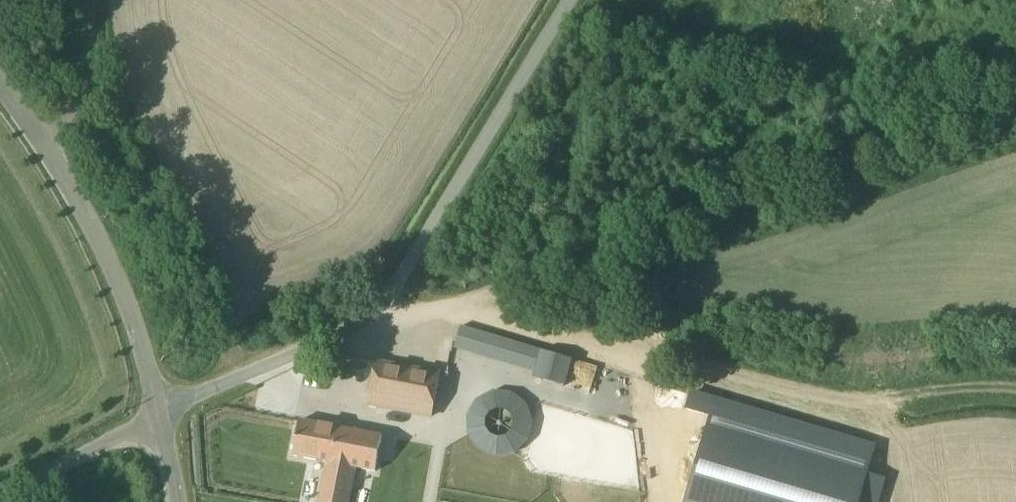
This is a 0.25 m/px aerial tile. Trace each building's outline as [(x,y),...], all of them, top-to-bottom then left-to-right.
[(280,319),(267,324),(271,332),(283,327),(280,319)] [(562,388),(570,361),(459,328),(453,349),(533,373),(531,378),(562,388)] [(438,375),(375,363),(367,406),(430,418),(438,375)] [(635,422),(634,390),(620,391),(621,422),(635,422)] [(495,459),(513,456),(526,443),(531,425),(526,407),(512,395),(492,393),(475,402),(466,418),(467,437),(478,452),(495,459)] [(380,437),(298,422),(291,457),(324,464),(316,501),(349,501),(356,470),(374,474),(380,437)]
